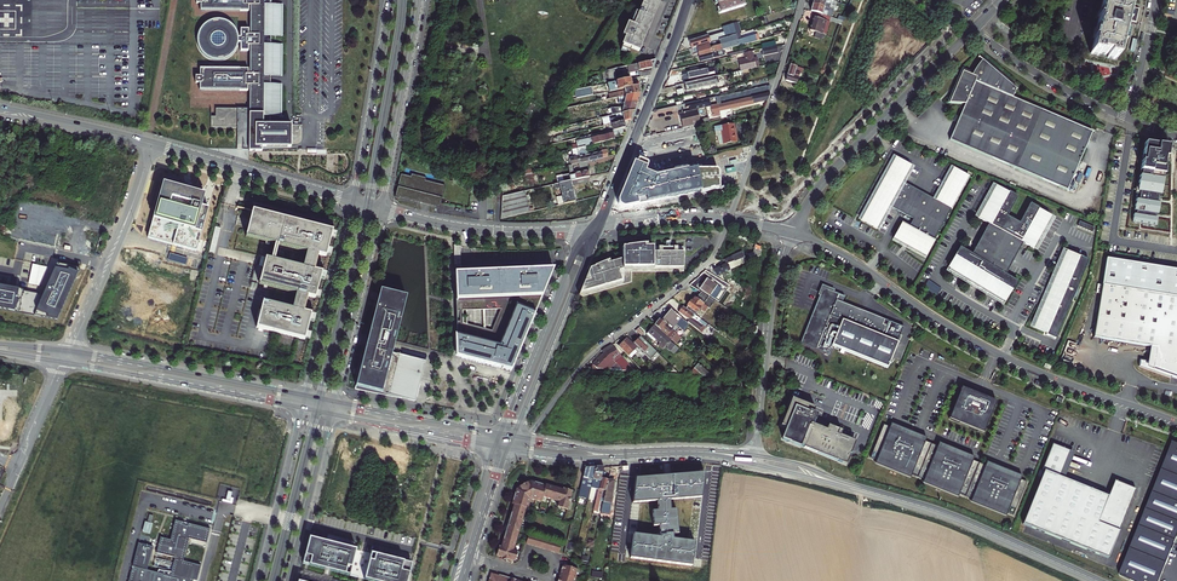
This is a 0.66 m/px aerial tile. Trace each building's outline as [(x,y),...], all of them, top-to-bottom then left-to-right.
[(256,29),(253,29),(254,39),(256,39),(257,69),(255,69),(255,63),(207,64),(207,71),(202,71),(203,78),(207,78),(207,86),(255,85),(255,79),(257,79),(260,79),(261,109),(258,109),(258,128),(257,128),(257,129),(257,130),(257,131),(258,131),(258,132),(258,141),(264,141),(264,146),(271,145),(271,141),(300,140),(300,124),(300,118),(278,118),(278,109),(289,109),(288,79),(278,79),(278,69),(288,69),(288,39),(277,39),(277,29),(287,29),(287,0),(255,0),(256,29)] [(631,49),(638,52),(640,46),(642,47),(648,32),(647,32),(646,32),(656,8),(654,7),(656,1),(655,0),(644,0),(638,14),(635,12),(630,25),(627,24),(624,33),(627,34),(626,38),(621,49),(629,53),(631,49)] [(659,0),(655,0),(656,1),(654,7),(656,8),(646,32),(647,32),(660,0),(659,0)] [(720,14),(745,7),(743,0),(716,0),(720,14)] [(813,4),(831,9),(837,11),(838,8),(830,5),(831,1),(828,0),(814,0),(813,4)] [(1106,59),(1116,62),(1119,49),(1121,49),(1123,39),(1121,39),(1124,27),(1126,28),(1127,24),(1127,23),(1125,22),(1129,9),(1120,7),(1119,9),(1111,7),(1112,5),(1103,3),(1099,15),(1097,15),(1096,20),(1098,21),(1095,32),(1093,32),(1091,42),(1093,42),(1089,55),(1099,58),(1099,55),(1107,57),(1106,59)] [(831,9),(813,4),(811,11),(816,12),(827,16),(829,10),(830,10),(831,9)] [(1139,12),(1131,10),(1127,23),(1136,25),(1139,12)] [(816,12),(814,17),(826,21),(822,34),(826,35),(830,20),(843,24),(844,21),(838,19),(827,16),(816,12)] [(843,12),(841,12),(838,19),(844,21),(847,13),(843,12)] [(810,30),(822,34),(826,21),(814,17),(810,30)] [(230,58),(234,53),(237,48),(238,41),(237,34),(233,28),(228,24),(221,21),(214,21),(208,23),(202,28),(199,34),(197,40),(198,47),(201,53),(205,58),(211,61),(217,62),(224,61),(230,58)] [(692,49),(735,36),(736,35),(732,24),(723,27),(725,34),(709,39),(709,37),(703,39),(702,38),(690,41),(692,49)] [(735,36),(692,49),(694,54),(699,52),(700,56),(722,50),(757,41),(755,36),(737,41),(735,36)] [(777,46),(762,49),(763,56),(778,52),(777,46)] [(724,56),(722,50),(700,56),(702,62),(724,56)] [(741,71),(759,67),(757,58),(754,59),(752,51),(744,53),(746,60),(738,62),(741,71)] [(635,65),(629,66),(630,73),(653,68),(657,60),(635,65)] [(970,75),(961,71),(948,102),(964,104),(956,121),(948,139),(1065,191),(1091,133),(1012,98),(1016,89),(982,60),(977,65),(973,70),(970,75)] [(804,69),(791,65),(786,80),(797,83),(800,74),(802,75),(804,69)] [(685,84),(716,77),(715,73),(713,68),(699,71),(699,70),(687,73),(688,74),(683,74),(685,84)] [(617,80),(616,75),(615,69),(614,69),(604,71),(604,73),(609,73),(611,81),(617,80)] [(717,84),(716,77),(685,84),(679,86),(681,97),(696,94),(695,91),(687,93),(687,91),(717,84)] [(632,79),(609,84),(611,91),(625,88),(633,87),(632,79)] [(621,97),(641,93),(640,85),(633,87),(625,88),(626,91),(606,95),(607,100),(621,97)] [(625,105),(638,101),(639,100),(641,93),(621,97),(622,103),(626,102),(625,103),(625,104),(625,105)] [(723,119),(721,111),(768,100),(770,93),(721,104),(715,106),(716,112),(717,116),(718,120),(723,119)] [(721,104),(720,96),(686,104),(687,108),(690,107),(690,111),(697,110),(706,108),(715,106),(721,104)] [(607,100),(608,106),(622,103),(621,97),(607,100)] [(589,104),(590,110),(608,106),(607,100),(589,104)] [(635,111),(638,101),(625,105),(624,109),(618,108),(617,105),(612,107),(614,116),(617,115),(635,111)] [(590,110),(589,104),(577,106),(578,113),(590,110)] [(578,113),(577,106),(563,109),(564,115),(578,113)] [(717,116),(716,112),(715,106),(706,108),(709,118),(717,116)] [(680,113),(683,128),(699,124),(700,124),(697,110),(690,111),(680,113)] [(608,117),(602,118),(604,126),(613,124),(624,121),(632,120),(635,111),(617,115),(617,119),(613,120),(612,118),(610,119),(610,117),(608,117)] [(624,121),(613,124),(614,131),(615,130),(623,128),(626,128),(624,121)] [(735,123),(715,126),(716,132),(722,131),(723,135),(736,132),(735,128),(735,123)] [(578,148),(586,146),(617,139),(616,134),(624,133),(623,128),(615,130),(616,132),(589,138),(584,142),(577,144),(578,148)] [(738,142),(738,133),(736,133),(736,132),(723,135),(724,144),(738,142)] [(505,141),(506,148),(517,146),(515,139),(505,141)] [(1165,148),(1145,145),(1133,225),(1144,227),(1156,229),(1159,216),(1161,199),(1169,149),(1165,148)] [(578,148),(580,157),(586,155),(586,152),(587,151),(586,146),(578,148)] [(673,153),(675,163),(681,162),(683,169),(706,164),(703,147),(673,153)] [(580,157),(581,162),(588,161),(603,157),(609,156),(608,149),(602,150),(602,152),(586,155),(580,157)] [(716,162),(730,159),(736,157),(735,151),(715,155),(716,162)] [(951,168),(950,168),(933,199),(901,181),(909,165),(893,156),(889,162),(857,218),(874,228),(887,205),(910,218),(906,225),(900,222),(891,238),(922,256),(967,177),(951,168)] [(741,164),(739,157),(736,157),(730,159),(732,166),(734,166),(741,164)] [(648,162),(636,158),(619,201),(619,203),(622,206),(624,207),(704,191),(719,188),(719,173),(719,170),(716,168),(691,168),(654,175),(645,172),(648,164),(648,162)] [(563,183),(572,181),(590,177),(589,171),(577,174),(577,175),(575,175),(572,176),(571,174),(561,176),(563,183)] [(412,177),(402,174),(396,196),(401,197),(401,196),(422,202),(430,201),(430,203),(439,206),(438,207),(441,208),(446,186),(427,180),(428,178),(413,174),(412,177)] [(559,205),(577,201),(572,181),(563,183),(556,185),(557,189),(561,188),(562,196),(557,197),(559,205)] [(205,195),(163,184),(146,238),(197,251),(209,208),(201,207),(205,195)] [(956,257),(949,270),(976,286),(1004,303),(1012,291),(1014,292),(1019,282),(1007,275),(1013,263),(1024,243),(1036,249),(1048,228),(1053,218),(1040,211),(1041,209),(1032,204),(1021,223),(1009,217),(1020,198),(1010,192),(1009,194),(995,186),(991,194),(978,217),(990,224),(973,255),(960,247),(955,256),(956,257)] [(525,191),(502,196),(500,219),(528,212),(529,212),(525,191)] [(338,233),(339,231),(258,211),(252,237),(281,245),(284,246),(312,253),(308,268),(280,261),(277,260),(272,259),(265,285),(302,294),(298,309),(269,302),(262,328),(303,338),(311,340),(311,339),(314,340),(316,333),(313,333),(315,322),(319,323),(321,316),(317,315),(317,314),(310,312),(314,297),(321,299),(322,298),(325,299),(327,292),(323,291),(326,281),(329,281),(331,275),(328,274),(328,273),(320,271),(324,256),(332,258),(332,257),(336,257),(337,251),(334,250),(337,239),(340,240),(342,233),(338,233)] [(302,219),(333,225),(334,222),(303,215),(302,219)] [(1096,230),(1081,223),(1079,228),(1094,234),(1096,230)] [(622,243),(622,256),(622,271),(632,271),(652,271),(653,246),(644,246),(644,243),(626,243),(626,244),(622,243)] [(685,246),(653,246),(652,271),(685,270),(685,246)] [(1089,259),(1067,250),(1048,290),(1034,329),(1057,338),(1089,259)] [(727,265),(715,270),(717,276),(740,266),(738,262),(745,259),(742,252),(725,260),(727,265)] [(591,267),(578,296),(632,281),(632,271),(622,271),(622,256),(607,260),(606,257),(594,261),(595,263),(591,267)] [(0,283),(0,309),(59,321),(82,268),(57,258),(41,291),(0,283)] [(1099,286),(1098,293),(1102,293),(1094,340),(1151,349),(1149,362),(1142,359),(1141,366),(1176,379),(1176,271),(1106,259),(1101,287),(1099,286)] [(511,371),(554,268),(482,272),(470,272),(461,272),(457,273),(460,329),(457,329),(458,351),(461,350),(461,358),(511,371)] [(700,289),(710,297),(718,287),(708,279),(700,289)] [(845,298),(823,289),(814,313),(801,346),(829,357),(833,347),(842,351),(841,354),(844,356),(845,352),(889,370),(905,329),(885,321),(883,326),(859,316),(861,311),(843,304),(845,298)] [(366,346),(355,390),(401,399),(401,398),(415,402),(425,361),(392,353),(394,347),(395,340),(406,297),(380,290),(369,334),(367,340),(366,346)] [(701,310),(704,306),(710,298),(702,293),(696,300),(695,299),(692,303),(691,302),(687,307),(688,308),(687,310),(694,315),(696,316),(701,310)] [(687,310),(684,307),(679,313),(689,321),(688,322),(700,330),(702,328),(703,326),(699,323),(692,318),(694,315),(687,310)] [(689,325),(672,310),(664,320),(674,328),(679,321),(681,323),(680,324),(686,329),(689,325)] [(699,319),(696,316),(694,315),(692,318),(699,323),(701,319),(699,319)] [(679,337),(660,320),(655,325),(672,340),(677,344),(681,339),(679,337)] [(672,340),(655,325),(649,332),(656,339),(665,347),(672,340)] [(639,326),(636,329),(641,334),(644,331),(639,326)] [(656,339),(649,332),(647,334),(655,341),(656,339)] [(628,339),(620,347),(631,359),(638,353),(643,358),(646,355),(638,347),(637,347),(628,339)] [(649,350),(651,347),(647,342),(644,344),(639,339),(635,344),(638,347),(646,355),(651,360),(654,356),(652,355),(653,354),(649,350)] [(673,343),(668,348),(674,354),(679,348),(673,343)] [(598,369),(634,371),(612,346),(605,350),(603,352),(605,354),(597,362),(594,365),(597,369),(598,369)] [(714,377),(699,364),(692,373),(695,376),(714,377)] [(980,395),(964,388),(951,419),(986,433),(998,402),(980,395)] [(816,409),(793,400),(790,409),(782,427),(788,430),(784,441),(788,443),(801,449),(802,447),(840,463),(847,466),(851,458),(857,443),(842,438),(841,437),(843,433),(829,427),(828,432),(816,427),(814,426),(818,418),(818,416),(814,414),(816,409)] [(1016,516),(1029,483),(1023,480),(1024,477),(1006,469),(989,462),(987,466),(975,461),(976,457),(958,450),(941,443),(939,447),(927,442),(928,438),(904,428),(893,424),(891,428),(885,425),(872,458),(878,461),(877,464),(912,479),(914,475),(926,480),(925,484),(960,498),(962,494),(974,499),(973,503),(1008,517),(1010,513),(1016,516)] [(1169,450),(1151,496),(1118,578),(1126,580),(1159,580),(1176,537),(1176,445),(1171,443),(1169,450)] [(1076,454),(1055,446),(1025,526),(1110,560),(1138,491),(1117,482),(1112,494),(1110,493),(1108,497),(1066,480),(1076,454)] [(586,467),(579,497),(584,498),(588,499),(591,488),(593,480),(596,468),(586,467)] [(591,488),(598,490),(602,478),(604,467),(596,468),(593,480),(591,488)] [(704,473),(635,478),(632,503),(640,503),(657,502),(658,512),(652,512),(652,527),(658,527),(660,539),(633,534),(632,546),(630,558),(692,566),(693,554),(695,542),(673,539),(672,534),(678,533),(676,509),(670,510),(670,500),(702,497),(704,473)] [(602,478),(598,490),(594,510),(596,511),(601,493),(605,495),(609,480),(602,478)] [(605,495),(602,511),(609,512),(614,480),(609,479),(609,480),(605,495)] [(567,510),(572,491),(563,488),(563,489),(546,484),(546,485),(531,480),(517,488),(512,503),(514,504),(501,547),(499,546),(496,555),(500,556),(500,558),(512,562),(513,560),(515,561),(517,552),(513,550),(526,508),(528,508),(531,498),(541,501),(542,496),(559,501),(557,507),(567,510)] [(235,494),(224,492),(222,502),(232,504),(235,494)] [(154,517),(146,515),(141,536),(149,538),(154,517)] [(210,530),(188,524),(187,527),(183,526),(184,523),(175,521),(169,544),(159,541),(159,545),(155,557),(174,562),(171,577),(155,573),(154,577),(146,575),(152,551),(138,547),(137,547),(132,571),(133,571),(132,574),(131,574),(129,580),(197,580),(201,567),(183,562),(189,540),(207,544),(210,530)] [(528,534),(526,543),(559,553),(561,545),(528,534)] [(310,539),(300,580),(408,580),(412,564),(310,539)] [(570,567),(563,565),(561,573),(560,572),(558,577),(560,577),(559,580),(576,580),(579,570),(570,567)]
